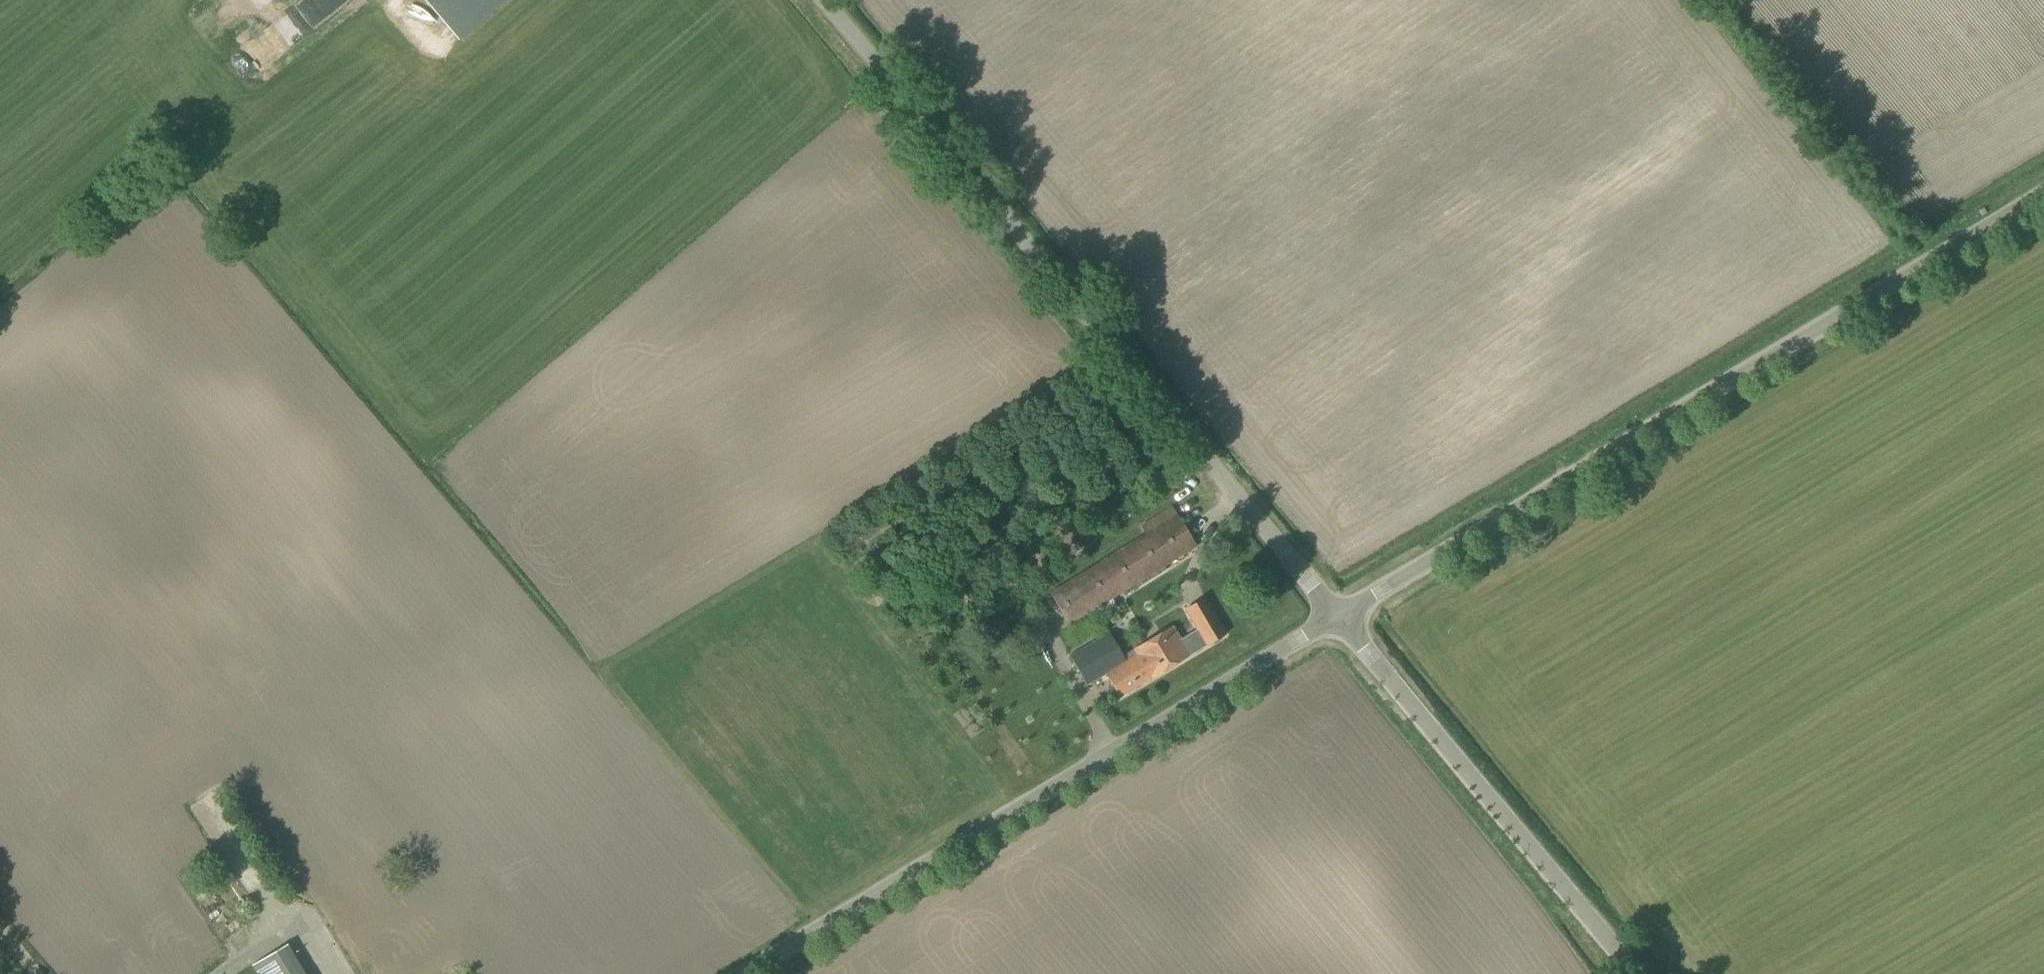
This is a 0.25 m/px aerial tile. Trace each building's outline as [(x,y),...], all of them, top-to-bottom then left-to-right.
[(278,0),(258,0),(268,10),(278,0)] [(277,31),(293,49),(350,0),(313,0),(277,31)] [(458,38),(501,0),(425,0),(458,38)] [(1982,217),(1988,214),(1985,208),(1979,212),(1982,217)] [(1050,594),(1069,625),(1196,547),(1177,515),(1050,594)] [(1119,697),(1154,677),(1189,656),(1226,634),(1204,597),(1183,610),(1195,630),(1179,639),(1172,627),(1122,656),(1109,634),(1070,656),(1086,685),(1106,674),(1119,697)] [(254,970),(257,973),(306,973),(288,943),(251,965),(254,970)]
